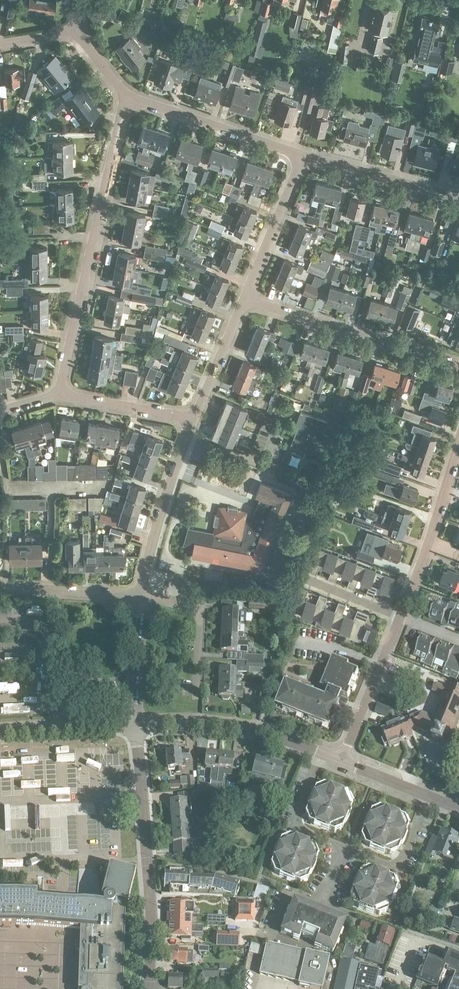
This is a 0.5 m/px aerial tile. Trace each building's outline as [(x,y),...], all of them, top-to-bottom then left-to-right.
[(0,9),(0,13),(14,16),(17,0),(2,0),(0,9)] [(29,9),(30,9),(30,8),(29,8),(29,7),(37,8),(37,9),(36,9),(36,10),(37,10),(37,11),(36,11),(36,13),(36,14),(51,16),(52,12),(53,13),(53,11),(55,0),(53,0),(30,0),(29,9)] [(263,1),(259,0),(257,0),(254,11),(260,13),(263,1)] [(316,5),(322,6),(320,11),(329,13),(334,15),(337,3),(336,3),(337,0),(318,0),(316,5)] [(263,1),(260,13),(268,15),(269,15),(272,3),(263,1)] [(374,30),(373,34),(372,34),(368,51),(379,54),(383,37),(381,37),(383,32),(387,33),(393,9),(376,5),(370,29),(374,30)] [(293,12),(289,25),(299,28),(302,14),(293,12)] [(268,15),(260,13),(250,54),(258,56),(267,21),(268,15)] [(141,15),(139,24),(154,28),(156,19),(141,15)] [(336,15),(334,24),(340,26),(343,17),(336,15)] [(419,29),(412,60),(438,66),(440,54),(441,53),(431,51),(432,46),(435,33),(436,33),(436,34),(440,34),(442,27),(438,27),(439,21),(422,17),(419,29)] [(134,23),(129,32),(144,39),(149,30),(134,23)] [(332,31),(326,55),(335,57),(341,34),(332,31)] [(147,66),(143,61),(145,59),(129,39),(117,49),(132,69),(137,66),(141,70),(147,66)] [(350,44),(341,43),(338,61),(348,63),(350,44)] [(193,69),(199,51),(191,49),(185,66),(193,69)] [(60,66),(62,65),(55,56),(39,69),(56,90),(72,78),(71,76),(72,76),(68,71),(67,71),(66,70),(65,71),(60,66)] [(360,70),(362,58),(355,56),(352,68),(360,70)] [(387,57),(385,65),(392,67),(394,58),(387,57)] [(442,58),(440,65),(439,69),(451,72),(452,70),(455,61),(442,58)] [(221,59),(219,65),(219,66),(227,69),(228,69),(230,62),(221,59)] [(185,68),(179,66),(162,60),(155,82),(171,88),(174,80),(180,83),(185,68)] [(395,61),(391,79),(397,80),(398,73),(400,74),(403,63),(395,61)] [(228,69),(227,69),(222,84),(229,86),(231,79),(236,65),(236,64),(230,62),(228,69)] [(272,70),(255,64),(253,69),(271,75),(272,70)] [(244,68),(236,65),(231,79),(239,82),(244,68)] [(25,68),(19,68),(4,69),(5,85),(20,84),(19,79),(25,78),(25,68)] [(17,111),(22,113),(24,114),(37,72),(30,70),(16,111),(17,111)] [(202,76),(195,96),(215,103),(222,83),(202,76)] [(234,91),(235,91),(230,108),(241,111),(242,108),(252,111),(251,114),(253,114),(258,98),(259,98),(260,93),(250,90),(249,94),(244,92),(245,88),(236,85),(234,91)] [(305,103),(309,89),(301,87),(297,101),(305,103)] [(317,91),(309,89),(305,103),(312,105),(313,104),(314,102),(319,104),(322,93),(317,91)] [(81,90),(66,102),(84,124),(87,121),(99,112),(91,102),(86,95),(81,90)] [(49,104),(55,113),(65,106),(58,97),(49,104)] [(283,98),(282,101),(281,101),(275,120),(290,125),(296,106),(298,102),(288,99),(288,100),(283,98)] [(312,105),(310,112),(308,122),(312,123),(310,131),(324,135),(325,129),(330,130),(331,130),(334,120),(332,120),(327,118),(329,109),(330,108),(325,107),(313,104),(312,105)] [(48,107),(41,112),(48,120),(55,115),(48,107)] [(14,121),(11,131),(14,132),(27,119),(21,116),(20,115),(16,113),(14,121)] [(374,113),(371,125),(378,127),(381,115),(374,113)] [(343,126),(341,134),(345,135),(343,140),(365,146),(367,138),(370,128),(359,125),(359,124),(359,123),(358,122),(351,120),(349,120),(349,121),(348,122),(347,126),(347,127),(343,126)] [(413,136),(415,126),(416,124),(407,121),(403,133),(413,136)] [(71,124),(74,133),(79,131),(76,122),(71,124)] [(416,124),(413,135),(421,138),(423,138),(426,127),(416,124)] [(138,150),(134,161),(145,165),(149,153),(151,148),(152,146),(152,145),(157,130),(144,126),(139,141),(145,143),(144,146),(142,151),(138,150)] [(152,145),(152,146),(164,150),(170,134),(157,130),(152,145)] [(403,138),(386,134),(381,154),(396,158),(397,152),(399,153),(403,138)] [(178,137),(176,144),(179,146),(177,154),(190,158),(187,169),(188,169),(185,179),(190,181),(195,183),(196,181),(199,173),(191,170),(195,161),(195,160),(198,161),(203,145),(182,138),(181,139),(178,137)] [(67,139),(67,141),(53,142),(54,157),(73,156),(72,141),(70,141),(70,139),(67,139)] [(449,139),(447,145),(446,150),(453,152),(456,141),(449,139)] [(214,145),(213,149),(212,149),(207,163),(219,167),(225,153),(220,151),(221,148),(214,145)] [(418,149),(414,163),(433,168),(437,150),(438,148),(431,146),(430,148),(419,145),(418,145),(418,149)] [(230,154),(225,153),(219,167),(231,171),(236,157),(237,153),(231,151),(230,154)] [(450,166),(448,171),(458,174),(458,152),(456,159),(452,158),(450,166)] [(149,153),(145,165),(151,167),(155,155),(149,153)] [(73,156),(54,157),(45,157),(45,171),(54,171),(54,172),(68,172),(68,173),(71,173),(71,172),(73,172),(73,156)] [(155,169),(162,171),(166,160),(159,158),(155,169)] [(248,161),(243,175),(241,180),(254,184),(254,183),(256,180),(255,179),(260,165),(248,161)] [(254,183),(254,184),(252,188),(258,190),(261,181),(268,184),(273,169),(260,165),(255,179),(256,180),(254,183)] [(132,169),(129,183),(130,183),(147,187),(152,188),(154,175),(149,174),(149,172),(132,169)] [(171,175),(157,170),(155,176),(169,181),(171,175)] [(200,171),(199,172),(199,173),(196,181),(203,184),(207,173),(200,171)] [(47,180),(32,181),(32,189),(49,189),(48,180),(47,180)] [(190,181),(186,194),(193,196),(196,184),(195,183),(190,181)] [(233,184),(225,181),(222,192),(223,192),(229,194),(233,184)] [(325,200),(329,186),(316,182),(312,197),(319,199),(316,211),(322,212),(325,200)] [(147,187),(130,183),(127,198),(128,198),(128,200),(134,201),(134,199),(144,201),(146,193),(152,194),(153,188),(152,188),(147,187)] [(242,188),(233,184),(229,194),(237,198),(238,198),(240,193),(242,188)] [(329,186),(325,200),(337,204),(341,189),(329,186)] [(73,189),(56,189),(57,205),(74,204),(73,189)] [(229,194),(223,192),(221,198),(235,204),(237,198),(229,194)] [(244,195),(240,193),(238,198),(247,202),(248,199),(243,197),(244,195)] [(248,199),(247,202),(259,207),(263,197),(251,193),(248,199)] [(347,213),(345,218),(359,221),(360,217),(364,200),(358,199),(359,197),(358,195),(354,194),(353,195),(352,197),(351,197),(347,213)] [(223,199),(221,203),(234,209),(235,205),(223,199)] [(196,202),(193,210),(201,213),(204,205),(196,202)] [(371,218),(369,224),(376,226),(375,230),(380,231),(387,206),(381,205),(382,203),(376,202),(376,203),(374,203),(371,218)] [(190,204),(184,203),(181,215),(187,216),(190,204)] [(257,211),(244,206),(244,205),(238,203),(235,210),(241,213),(239,218),(251,223),(257,211)] [(57,205),(52,205),(52,220),(57,220),(57,221),(74,220),(74,210),(75,210),(75,207),(74,207),(74,204),(57,205)] [(155,204),(154,210),(168,212),(169,206),(155,204)] [(331,223),(332,223),(338,225),(343,207),(336,205),(331,223)] [(22,206),(14,206),(14,214),(18,214),(22,210),(22,206)] [(387,206),(380,231),(385,233),(388,223),(394,225),(394,224),(395,225),(396,224),(399,209),(387,206)] [(168,212),(154,210),(152,216),(166,219),(168,212)] [(125,226),(143,229),(146,215),(128,212),(125,226)] [(452,215),(445,213),(444,212),(440,224),(448,226),(452,215)] [(409,213),(405,227),(412,229),(410,237),(415,238),(422,216),(409,213)] [(308,215),(306,221),(306,222),(318,225),(319,218),(320,218),(315,216),(308,215)] [(407,242),(419,246),(423,232),(430,234),(434,220),(422,216),(415,238),(410,237),(408,236),(407,242)] [(236,226),(229,223),(227,229),(234,231),(246,236),(251,223),(239,218),(236,226)] [(211,220),(209,226),(210,227),(222,232),(223,232),(225,225),(211,220)] [(198,225),(188,221),(186,227),(196,231),(198,225)] [(260,233),(264,224),(258,221),(254,230),(260,233)] [(360,239),(363,225),(356,223),(352,237),(360,239)] [(50,232),(50,224),(33,224),(33,232),(50,232)] [(318,232),(311,230),(299,225),(294,237),(306,243),(312,245),(314,239),(315,240),(318,232)] [(371,227),(363,225),(360,239),(367,241),(371,227)] [(143,229),(125,226),(123,240),(124,240),(123,242),(130,243),(130,241),(140,243),(143,229)] [(222,232),(210,227),(208,234),(219,239),(222,232)] [(336,234),(335,234),(327,231),(325,237),(333,241),(336,234)] [(391,231),(387,245),(394,247),(395,245),(398,233),(392,232),(391,231)] [(222,243),(221,245),(227,248),(225,253),(237,258),(242,245),(230,240),(224,237),(222,243)] [(306,243),(294,237),(289,250),(301,255),(308,258),(311,250),(304,248),(306,243)] [(445,241),(437,238),(436,238),(431,253),(440,256),(445,241)] [(22,239),(6,239),(6,248),(22,247),(22,239)] [(407,242),(405,249),(418,252),(419,246),(407,242)] [(144,251),(167,255),(168,249),(146,245),(144,251)] [(385,255),(383,261),(390,263),(390,261),(394,247),(387,245),(385,255)] [(427,260),(431,248),(424,246),(420,258),(427,260)] [(47,247),(25,247),(25,262),(47,262),(47,247)] [(183,247),(180,253),(180,254),(192,259),(195,252),(183,247)] [(330,263),(331,263),(335,254),(323,249),(319,258),(322,260),(330,263)] [(167,255),(144,251),(143,258),(165,261),(167,255)] [(348,251),(346,258),(352,260),(354,253),(348,251)] [(116,267),(134,270),(136,256),(119,253),(116,267)] [(225,253),(222,259),(216,257),(213,263),(219,266),(220,265),(232,270),(237,258),(225,253)] [(330,263),(322,260),(322,261),(312,257),(312,258),(309,264),(327,271),(330,263)] [(185,262),(184,264),(190,266),(196,268),(204,272),(207,266),(200,263),(187,258),(185,262)] [(285,259),(280,272),(292,277),(295,271),(301,274),(304,267),(298,264),(297,264),(285,259)] [(47,262),(25,262),(26,278),(48,278),(47,262)] [(328,271),(309,264),(307,270),(325,278),(325,276),(328,271)] [(340,267),(331,264),(327,276),(336,280),(340,267)] [(134,270),(116,267),(114,281),(115,281),(114,283),(121,284),(121,282),(131,284),(134,270)] [(209,272),(206,279),(213,281),(211,287),(223,292),(228,280),(216,275),(209,272)] [(292,277),(280,272),(274,284),(287,290),(293,293),(296,285),(290,283),(292,277)] [(363,272),(360,282),(367,285),(371,274),(366,273),(363,272)] [(372,272),(371,272),(369,282),(375,284),(379,274),(372,272)] [(6,287),(23,287),(23,279),(6,279),(6,287)] [(319,288),(306,282),(302,293),(315,298),(319,288)] [(152,288),(138,286),(137,292),(150,294),(152,288)] [(338,305),(343,290),(330,286),(326,301),(338,305)] [(23,287),(6,287),(7,295),(23,295),(23,287)] [(201,292),(199,298),(205,300),(218,305),(223,292),(211,287),(208,293),(201,290),(201,292)] [(445,287),(442,294),(456,300),(458,295),(458,292),(445,287)] [(182,295),(192,299),(194,294),(184,290),(182,295)] [(356,294),(343,290),(338,305),(351,309),(356,294)] [(133,291),(133,292),(132,300),(153,303),(154,295),(150,294),(137,292),(133,291)] [(410,294),(401,291),(396,306),(404,309),(410,294)] [(285,293),(283,300),(296,305),(297,301),(289,297),(290,295),(285,293)] [(193,300),(178,294),(175,300),(190,306),(193,300)] [(31,296),(32,303),(29,303),(29,310),(32,310),(32,311),(49,310),(48,296),(31,296)] [(109,296),(106,296),(105,302),(108,302),(106,308),(129,312),(130,306),(122,305),(124,298),(109,296)] [(436,303),(457,311),(458,306),(458,303),(439,296),(436,303)] [(308,297),(304,306),(312,309),(315,300),(308,297)] [(380,318),(384,303),(371,299),(367,314),(380,318)] [(397,307),(384,303),(380,318),(392,322),(397,307)] [(408,305),(400,323),(411,328),(419,309),(408,305)] [(195,306),(192,313),(199,315),(196,322),(209,327),(214,314),(202,309),(195,306)] [(129,312),(106,308),(104,321),(108,322),(107,323),(112,324),(112,322),(119,324),(120,318),(125,319),(128,317),(129,312)] [(32,311),(27,311),(27,326),(32,326),(32,327),(49,326),(49,310),(32,311)] [(156,327),(155,329),(159,330),(166,333),(182,340),(184,333),(157,322),(156,325),(156,327)] [(186,328),(185,331),(184,332),(185,332),(191,335),(191,334),(204,339),(209,327),(196,322),(193,331),(186,328)] [(447,341),(458,346),(458,325),(456,324),(454,323),(447,341)] [(126,326),(125,332),(138,335),(141,336),(142,334),(143,328),(127,325),(126,326)] [(257,326),(252,338),(265,344),(267,338),(274,341),(277,334),(270,331),(257,326)] [(425,328),(425,329),(422,336),(440,342),(443,335),(425,328)] [(122,332),(120,339),(136,342),(137,342),(138,335),(125,332),(122,332)] [(157,332),(156,338),(166,341),(167,335),(157,332)] [(94,336),(92,350),(116,353),(117,347),(111,346),(113,339),(94,336)] [(265,344),(252,338),(247,351),(260,356),(259,357),(266,360),(269,352),(262,350),(265,344)] [(28,339),(25,352),(30,353),(40,355),(43,342),(28,339)] [(296,343),(286,339),(283,349),(282,351),(293,356),(297,346),(296,345),(296,343)] [(182,340),(179,346),(186,350),(189,343),(182,340)] [(312,358),(317,345),(305,341),(300,354),(312,358)] [(168,342),(165,349),(176,354),(179,346),(168,342)] [(317,345),(312,358),(325,362),(329,348),(317,345)] [(116,353),(92,350),(90,364),(113,367),(116,353)] [(182,350),(177,363),(192,369),(197,357),(182,350)] [(339,351),(334,365),(333,369),(340,371),(342,367),(346,369),(351,355),(339,351)] [(30,353),(26,371),(42,374),(46,356),(40,355),(30,353)] [(351,355),(346,369),(344,376),(348,378),(351,370),(358,373),(363,359),(351,355)] [(170,360),(168,359),(162,356),(160,362),(168,365),(170,360)] [(243,360),(238,373),(250,378),(253,373),(259,375),(262,368),(255,365),(243,360)] [(376,361),(376,364),(375,363),(371,376),(376,378),(373,388),(380,390),(383,380),(387,367),(381,365),(382,363),(376,361)] [(177,363),(172,375),(187,381),(192,369),(177,363)] [(113,367),(90,364),(88,378),(89,378),(88,379),(95,381),(95,379),(106,381),(107,373),(112,374),(113,367)] [(388,367),(387,367),(383,380),(396,383),(399,371),(394,369),(394,367),(388,365),(388,367)] [(151,366),(146,378),(153,380),(155,373),(157,369),(151,366)] [(126,370),(125,373),(123,384),(130,385),(132,371),(126,370)] [(275,377),(283,380),(285,373),(278,370),(275,377)] [(132,371),(130,385),(136,386),(138,372),(132,371)] [(172,375),(164,372),(162,376),(157,388),(168,392),(170,389),(182,394),(187,381),(172,375)] [(250,378),(238,373),(233,385),(239,388),(239,389),(242,390),(243,389),(245,390),(245,391),(252,394),(255,387),(248,384),(250,378)] [(371,375),(364,373),(358,389),(365,392),(371,375)] [(321,392),(325,378),(318,375),(314,390),(321,392)] [(405,376),(401,388),(408,390),(409,384),(411,378),(405,376)] [(453,394),(451,393),(452,387),(439,383),(435,395),(449,400),(449,399),(452,399),(453,394)] [(408,390),(407,391),(414,394),(416,386),(409,384),(408,390)] [(348,389),(340,387),(337,397),(345,400),(348,389)] [(354,402),(358,391),(351,389),(347,400),(354,402)] [(326,396),(320,394),(318,400),(324,402),(326,396)] [(274,406),(277,397),(273,396),(271,395),(268,403),(274,406)] [(402,401),(392,397),(389,405),(399,408),(402,401)] [(422,398),(419,408),(430,412),(428,418),(440,422),(441,421),(443,421),(444,421),(445,418),(444,417),(443,416),(445,410),(438,408),(440,404),(422,398)] [(221,432),(215,429),(212,436),(232,445),(239,429),(242,430),(244,425),(241,424),(247,408),(227,400),(224,407),(230,410),(228,414),(222,411),(217,425),(223,427),(221,432)] [(405,409),(402,416),(419,422),(421,415),(405,409)] [(304,456),(323,463),(328,451),(330,451),(336,437),(323,433),(327,421),(301,411),(296,424),(300,426),(293,444),(306,449),(304,456)] [(270,423),(272,419),(258,413),(256,417),(270,423)] [(62,418),(60,431),(59,437),(76,439),(79,420),(62,418)] [(443,431),(445,425),(431,420),(429,426),(443,431)] [(42,422),(27,426),(35,455),(42,453),(38,439),(46,437),(54,435),(50,421),(42,424),(42,422)] [(339,421),(335,430),(341,432),(344,423),(339,421)] [(89,423),(87,437),(86,441),(95,442),(95,446),(101,447),(104,425),(89,423)] [(415,431),(411,443),(412,444),(419,446),(431,450),(435,438),(430,436),(432,430),(413,424),(411,430),(415,431)] [(119,428),(104,425),(101,447),(106,448),(106,446),(116,448),(119,428)] [(27,426),(13,430),(17,445),(24,443),(28,457),(29,457),(35,455),(27,426)] [(123,440),(128,442),(135,444),(139,432),(127,428),(123,440)] [(148,435),(143,448),(158,453),(163,441),(148,435)] [(353,443),(354,444),(361,446),(363,440),(355,438),(353,443)] [(238,447),(251,452),(253,448),(240,443),(238,447)] [(354,444),(352,450),(359,453),(360,453),(362,447),(361,446),(354,444)] [(411,448),(408,456),(409,456),(415,458),(427,462),(431,450),(419,446),(412,444),(411,448)] [(143,448),(142,452),(138,460),(154,466),(154,465),(156,465),(158,459),(156,459),(158,453),(143,448)] [(359,453),(352,450),(351,450),(349,456),(357,459),(359,453)] [(405,460),(403,467),(404,467),(411,469),(411,470),(423,474),(427,462),(415,458),(409,456),(408,456),(407,455),(405,460)] [(154,466),(138,460),(134,473),(149,478),(154,466)] [(389,462),(386,470),(399,475),(402,466),(389,462)] [(75,466),(74,479),(76,479),(85,479),(94,479),(93,464),(80,464),(76,464),(75,466)] [(108,464),(101,464),(93,464),(94,479),(108,478),(108,464)] [(44,465),(35,465),(36,480),(44,480),(44,465)] [(369,465),(366,473),(391,482),(394,475),(369,465)] [(75,466),(67,467),(67,468),(67,479),(74,479),(75,466)] [(48,471),(44,471),(44,480),(56,479),(56,471),(48,471)] [(115,479),(114,484),(121,486),(123,481),(124,482),(125,477),(116,474),(115,479)] [(334,487),(337,489),(349,493),(353,484),(337,479),(334,487)] [(360,479),(357,485),(364,488),(366,481),(360,479)] [(188,528),(183,545),(193,547),(192,556),(262,569),(282,519),(292,494),(261,482),(256,496),(261,498),(251,522),(244,520),(246,512),(218,507),(216,521),(213,533),(188,528)] [(397,486),(386,483),(383,491),(414,502),(414,500),(416,500),(418,495),(416,495),(418,489),(404,484),(404,483),(399,482),(397,486)] [(126,496),(142,501),(146,488),(130,483),(127,496),(126,496)] [(111,491),(110,496),(125,501),(126,496),(127,496),(111,491)] [(126,496),(125,501),(123,509),(138,513),(138,512),(140,513),(142,507),(140,506),(142,501),(126,496)] [(101,497),(95,497),(95,509),(96,509),(102,509),(105,498),(101,497)] [(11,510),(11,498),(2,498),(3,510),(4,510),(11,510)] [(46,498),(37,498),(38,509),(46,509),(46,498)] [(395,513),(387,510),(381,508),(379,514),(393,519),(406,523),(410,511),(397,506),(395,513)] [(138,513),(123,509),(119,521),(134,526),(138,513)] [(330,531),(335,515),(323,511),(318,526),(330,531)] [(99,521),(115,525),(117,518),(101,513),(99,521)] [(379,514),(377,519),(391,524),(388,531),(402,536),(402,535),(404,535),(407,529),(404,529),(406,523),(393,519),(379,514)] [(374,524),(363,520),(361,525),(372,529),(374,524)] [(109,534),(121,538),(123,531),(111,527),(109,534)] [(375,534),(368,552),(374,555),(382,558),(383,555),(397,561),(397,560),(399,560),(402,554),(400,554),(401,549),(396,547),(397,545),(388,541),(389,539),(375,534)] [(19,543),(10,543),(10,562),(26,561),(26,543),(26,537),(19,537),(19,543)] [(26,543),(26,561),(41,561),(41,543),(40,543),(32,543),(32,537),(26,537),(26,543)] [(83,567),(83,554),(79,554),(79,540),(66,540),(66,557),(69,557),(69,568),(83,567)] [(88,547),(88,540),(83,540),(83,554),(83,567),(90,567),(90,570),(96,570),(96,567),(96,554),(96,547),(88,547)] [(104,554),(96,554),(96,567),(96,570),(103,569),(103,567),(109,567),(109,554),(109,540),(104,540),(104,554)] [(114,540),(109,540),(109,554),(109,567),(124,567),(124,557),(126,556),(126,547),(114,547),(114,540)] [(318,548),(309,571),(316,574),(320,564),(332,569),(337,556),(318,548)] [(359,549),(356,557),(371,563),(374,555),(368,552),(359,549)] [(332,569),(328,579),(335,582),(339,572),(351,576),(351,577),(356,563),(337,556),(332,569)] [(398,571),(400,562),(383,558),(381,567),(398,571)] [(351,577),(351,576),(347,587),(354,590),(358,579),(370,584),(375,571),(356,563),(351,577)] [(440,582),(455,588),(458,580),(458,581),(458,573),(448,569),(448,571),(445,570),(440,582)] [(370,584),(366,594),(373,597),(377,587),(389,592),(395,579),(375,571),(370,584)] [(308,589),(301,586),(291,610),(311,617),(316,604),(304,599),(308,589)] [(297,596),(291,594),(288,602),(293,605),(297,596)] [(320,594),(316,604),(311,617),(317,620),(315,625),(328,630),(330,625),(335,612),(323,607),(327,597),(320,594)] [(429,613),(430,613),(431,613),(429,618),(430,619),(430,618),(442,623),(442,624),(445,616),(451,618),(455,609),(456,609),(458,601),(458,600),(452,597),(450,601),(447,608),(436,603),(436,602),(434,607),(432,607),(432,606),(429,613)] [(335,612),(330,625),(348,632),(349,633),(349,632),(354,619),(342,615),(346,604),(339,601),(335,612)] [(349,633),(348,632),(347,636),(360,641),(362,638),(372,642),(377,629),(365,624),(369,613),(358,609),(354,619),(349,632),(349,633)] [(448,626),(449,626),(458,630),(458,611),(456,609),(455,609),(451,618),(448,626)] [(224,611),(224,625),(240,626),(240,625),(247,625),(247,611),(237,611),(237,612),(224,611)] [(224,625),(223,638),(239,639),(239,638),(244,638),(244,633),(239,633),(239,632),(240,627),(240,626),(224,625)] [(418,639),(416,646),(418,647),(416,652),(417,651),(428,656),(424,665),(432,668),(436,659),(435,659),(438,651),(432,648),(435,641),(435,640),(434,641),(423,636),(422,635),(420,640),(419,640),(418,639)] [(239,639),(223,638),(222,651),(238,652),(238,653),(248,654),(249,643),(249,639),(244,638),(239,638),(239,639)] [(441,643),(438,651),(435,659),(436,659),(447,664),(443,673),(451,676),(452,672),(457,659),(451,656),(454,648),(453,649),(442,644),(442,643),(441,643)] [(287,684),(278,706),(279,705),(285,707),(283,710),(284,711),(297,716),(298,716),(299,713),(311,717),(309,721),(310,721),(323,726),(324,727),(324,725),(330,727),(340,705),(338,705),(342,695),(348,698),(351,691),(351,690),(348,689),(353,677),(356,679),(356,678),(359,671),(348,667),(349,664),(333,657),(331,661),(332,661),(335,662),(324,688),(330,690),(327,696),(327,697),(335,700),(334,703),(287,684)] [(221,669),(221,683),(236,684),(236,679),(237,673),(250,673),(250,668),(247,668),(248,662),(245,662),(237,661),(237,670),(221,669)] [(63,674),(55,670),(51,678),(59,682),(63,674)] [(451,676),(450,678),(457,681),(458,676),(458,675),(452,672),(451,676)] [(221,683),(220,697),(222,697),(222,698),(223,700),(229,700),(230,699),(230,697),(236,697),(236,698),(243,698),(243,688),(236,688),(236,684),(221,683)] [(408,718),(412,728),(410,728),(411,731),(417,729),(436,736),(433,742),(438,744),(442,746),(445,740),(452,742),(453,738),(458,724),(458,691),(452,688),(451,690),(435,683),(432,692),(443,696),(434,718),(421,713),(408,718)] [(266,697),(268,687),(260,685),(257,695),(266,697)] [(384,707),(379,705),(376,712),(381,715),(384,707)] [(384,707),(381,715),(387,717),(390,710),(384,707)] [(408,718),(395,724),(399,733),(397,734),(401,742),(413,737),(411,731),(410,728),(412,728),(408,718)] [(386,738),(382,740),(385,747),(388,745),(389,747),(392,746),(394,747),(400,745),(400,743),(401,742),(397,734),(399,733),(395,724),(382,729),(386,738)] [(189,751),(180,751),(167,752),(168,768),(170,768),(170,770),(174,770),(174,768),(175,768),(176,773),(182,773),(182,768),(186,767),(185,760),(190,760),(189,751)] [(207,752),(205,767),(212,768),(211,781),(211,785),(210,785),(209,794),(216,795),(217,787),(217,783),(219,768),(220,754),(207,752)] [(219,768),(217,783),(224,783),(224,775),(232,776),(233,769),(232,769),(233,755),(220,753),(220,754),(219,768)] [(249,772),(248,779),(265,783),(270,763),(257,760),(257,761),(254,773),(249,772)] [(270,763),(265,783),(271,784),(271,781),(278,783),(278,782),(279,780),(284,782),(288,768),(270,763)] [(195,789),(194,780),(194,777),(186,777),(187,786),(187,790),(192,790),(195,790),(195,789)] [(329,829),(334,831),(335,831),(343,828),(345,823),(349,817),(350,814),(351,808),(353,802),(352,802),(349,795),(350,795),(344,792),(344,791),(330,785),(329,786),(324,784),(323,785),(316,788),(316,787),(313,793),(312,793),(311,795),(310,797),(309,798),(308,800),(307,805),(306,806),(307,807),(305,813),(311,815),(308,821),(314,823),(314,824),(328,830),(329,829)] [(177,795),(177,802),(170,802),(171,816),(187,815),(187,814),(191,814),(191,801),(187,802),(186,801),(189,801),(189,794),(177,795)] [(371,809),(369,815),(368,815),(365,820),(364,823),(363,827),(362,830),(363,830),(361,835),(366,838),(364,844),(370,846),(369,847),(384,853),(384,852),(390,854),(391,854),(397,851),(398,851),(400,845),(401,846),(402,844),(404,840),(406,836),(407,832),(407,831),(406,830),(408,825),(405,818),(405,817),(400,814),(400,813),(385,807),(385,809),(379,806),(372,810),(371,809)] [(188,816),(187,815),(171,816),(172,829),(188,827),(188,821),(190,820),(189,816),(188,816)] [(270,834),(276,818),(270,816),(264,832),(270,834)] [(196,827),(188,827),(172,829),(173,842),(180,842),(189,841),(197,840),(196,827)] [(425,854),(431,856),(432,853),(445,858),(449,849),(455,852),(458,840),(458,837),(442,830),(438,838),(432,836),(425,854)] [(273,859),(270,865),(276,867),(274,873),(280,875),(279,876),(294,881),(300,883),(300,882),(308,879),(310,874),(311,874),(315,868),(316,865),(317,859),(316,859),(319,854),(318,853),(315,846),(309,844),(310,842),(295,836),(295,838),(289,835),(289,836),(282,839),(281,838),(279,844),(278,844),(277,845),(275,848),(273,856),(272,858),(273,859)] [(189,841),(180,842),(180,847),(173,847),(174,855),(190,854),(189,841)] [(4,924),(10,924),(15,924),(23,924),(23,927),(28,928),(28,925),(39,925),(81,929),(80,943),(76,943),(76,946),(75,950),(80,950),(78,988),(122,988),(125,906),(124,905),(125,903),(127,903),(135,873),(110,866),(101,898),(104,899),(103,901),(103,904),(41,898),(39,898),(39,892),(16,891),(0,890),(0,924),(4,924)] [(389,874),(374,868),(374,870),(368,867),(368,868),(361,871),(360,870),(358,876),(357,876),(356,878),(354,880),(352,888),(351,890),(352,891),(349,897),(355,899),(353,904),(359,907),(358,908),(373,913),(373,912),(379,915),(379,914),(386,911),(387,911),(389,906),(390,906),(393,902),(395,897),(396,891),(398,886),(397,885),(394,878),(389,875),(389,874)] [(239,888),(238,888),(240,881),(214,874),(214,873),(212,878),(193,877),(192,871),(165,870),(163,891),(168,891),(168,895),(162,894),(162,896),(195,897),(216,897),(235,898),(236,895),(237,895),(238,892),(239,888)] [(441,883),(439,889),(446,892),(448,886),(441,883)] [(168,903),(168,915),(192,916),(193,916),(193,906),(193,901),(182,900),(182,904),(168,903)] [(236,900),(235,921),(253,921),(254,901),(236,900)] [(314,941),(315,939),(317,940),(314,946),(322,950),(323,949),(333,953),(342,931),(339,930),(342,922),(337,920),(337,918),(331,915),(325,912),(325,913),(315,908),(309,905),(309,906),(302,903),(301,905),(296,903),(292,911),(290,910),(281,932),(292,937),(299,940),(301,934),(304,935),(303,936),(314,941)] [(431,906),(429,913),(437,916),(440,909),(431,906)] [(168,915),(167,925),(192,926),(192,916),(168,915)] [(404,916),(402,920),(413,924),(414,920),(404,916)] [(455,919),(450,930),(458,933),(458,921),(455,919)] [(167,925),(167,937),(181,938),(181,941),(190,941),(190,938),(191,938),(191,934),(202,934),(203,927),(192,926),(167,925)] [(376,943),(370,941),(364,958),(382,964),(387,946),(390,947),(394,933),(380,928),(376,943)] [(218,933),(217,946),(238,947),(239,934),(218,933)] [(451,935),(449,941),(455,943),(457,937),(451,935)] [(263,944),(252,942),(249,953),(260,956),(263,944)] [(260,974),(267,976),(299,983),(298,985),(317,988),(322,988),(329,958),(274,946),(267,944),(260,974)] [(193,951),(170,950),(169,963),(178,963),(178,964),(187,964),(193,964),(193,951)] [(416,979),(437,988),(444,972),(446,973),(445,975),(453,979),(449,988),(458,988),(458,956),(446,951),(441,963),(426,956),(416,979)] [(360,963),(341,958),(334,988),(354,988),(360,963)] [(355,988),(375,988),(379,970),(360,965),(355,988)] [(169,976),(169,988),(182,988),(182,977),(169,976)]
